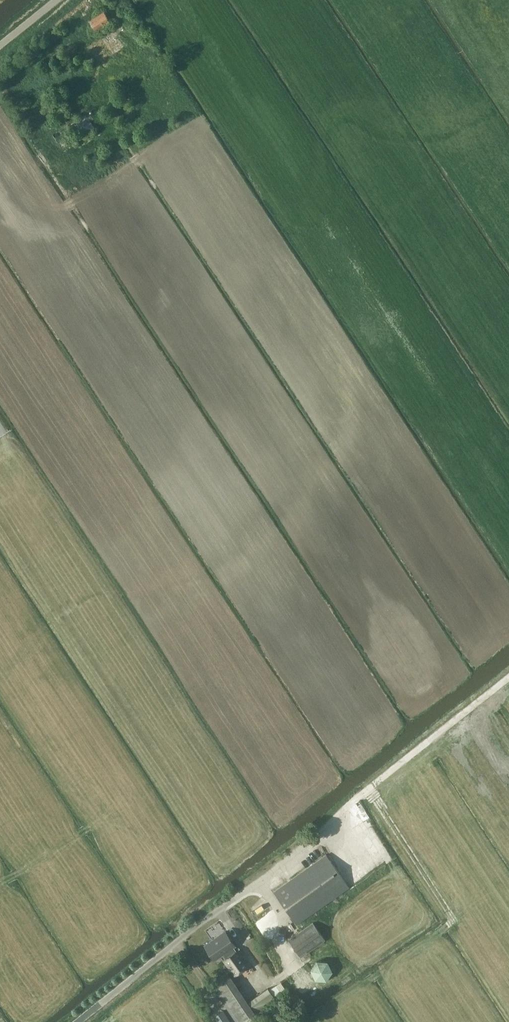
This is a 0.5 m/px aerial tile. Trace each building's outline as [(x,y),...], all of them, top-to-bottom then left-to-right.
[(97,30),(110,21),(103,12),(90,21),(97,30)] [(87,111),(71,120),(79,134),(95,125),(87,111)] [(296,924),(349,887),(326,854),(273,891),(296,924)] [(297,956),(323,938),(313,924),(287,941),(297,956)] [(225,957),(223,959),(234,974),(248,965),(237,949),(235,950),(232,946),(234,944),(225,930),(205,944),(215,958),(222,953),(225,957)] [(331,978),(331,959),(314,959),(314,978),(331,978)] [(251,1014),(224,974),(211,982),(238,1021),(239,1021),(251,1014)] [(254,1010),(274,996),(268,987),(248,1001),(254,1010)] [(222,1012),(212,1018),(215,1021),(229,1021),(222,1012)]
